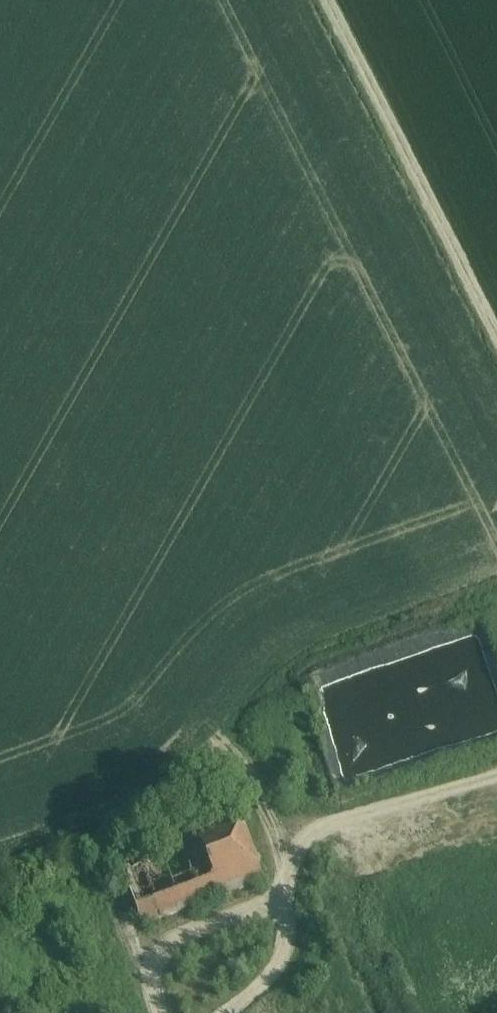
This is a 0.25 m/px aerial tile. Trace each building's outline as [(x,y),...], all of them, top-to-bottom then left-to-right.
[(238,812),(116,858),(142,928),(264,883),(238,812)]
